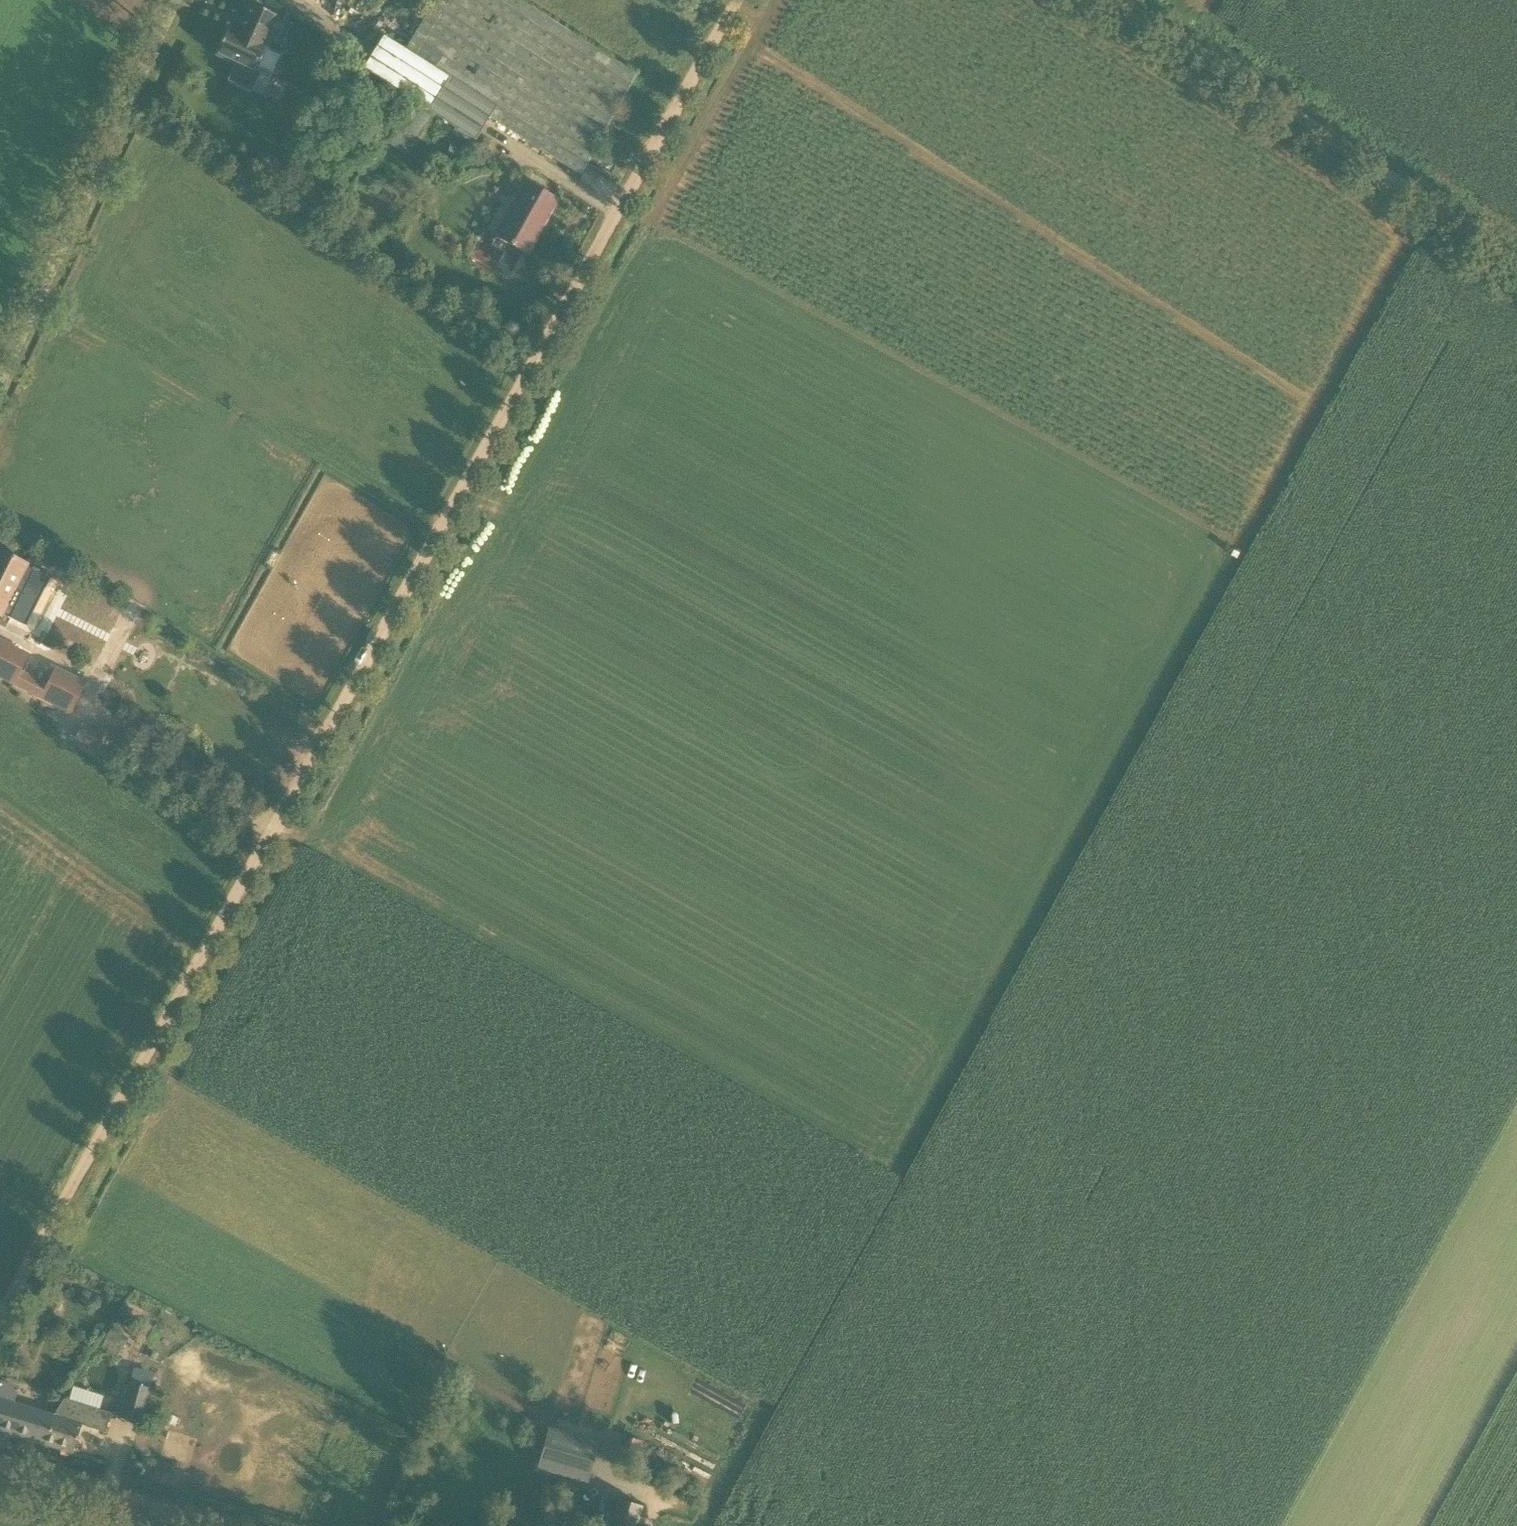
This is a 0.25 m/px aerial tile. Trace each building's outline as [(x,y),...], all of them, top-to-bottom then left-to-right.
[(522,0),(438,0),(406,50),(383,37),(362,69),(428,110),(446,81),(450,84),(453,80),(496,107),(489,118),(581,176),(638,74),(522,0)] [(229,29),(217,55),(236,63),(227,82),(251,93),(259,74),(255,72),(267,47),(263,45),(277,16),(251,4),(238,33),(229,29)] [(446,81),(428,110),(475,140),(489,118),(496,107),(453,80),(450,84),(446,81)] [(414,107),(395,143),(408,150),(428,115),(414,107)] [(450,144),(447,160),(460,162),(463,146),(450,144)] [(496,236),(528,254),(539,235),(534,233),(554,198),(526,183),(496,236)] [(1,617),(9,621),(26,590),(17,586),(27,565),(0,551),(0,616),(1,617)] [(46,686),(21,673),(30,654),(0,639),(0,679),(40,699),(46,686)] [(46,686),(40,699),(54,706),(72,715),(88,685),(55,668),(46,686)] [(115,736),(99,728),(91,746),(106,753),(115,736)] [(48,1299),(42,1311),(52,1316),(58,1304),(48,1299)] [(91,1345),(85,1335),(74,1342),(81,1352),(91,1345)] [(136,1362),(130,1385),(124,1404),(120,1419),(141,1424),(151,1389),(149,1389),(155,1367),(136,1362)] [(0,1384),(0,1431),(45,1445),(53,1415),(15,1403),(20,1387),(1,1381),(0,1384)] [(124,1383),(119,1403),(124,1404),(130,1385),(124,1383)] [(105,1432),(109,1418),(110,1414),(63,1400),(53,1415),(45,1445),(73,1454),(82,1424),(105,1432)] [(148,1407),(145,1418),(158,1422),(161,1410),(148,1407)] [(169,1429),(173,1416),(162,1412),(158,1426),(169,1429)] [(539,1466),(587,1480),(600,1438),(552,1424),(539,1466)] [(611,1525),(636,1525),(642,1506),(619,1500),(611,1525)]
